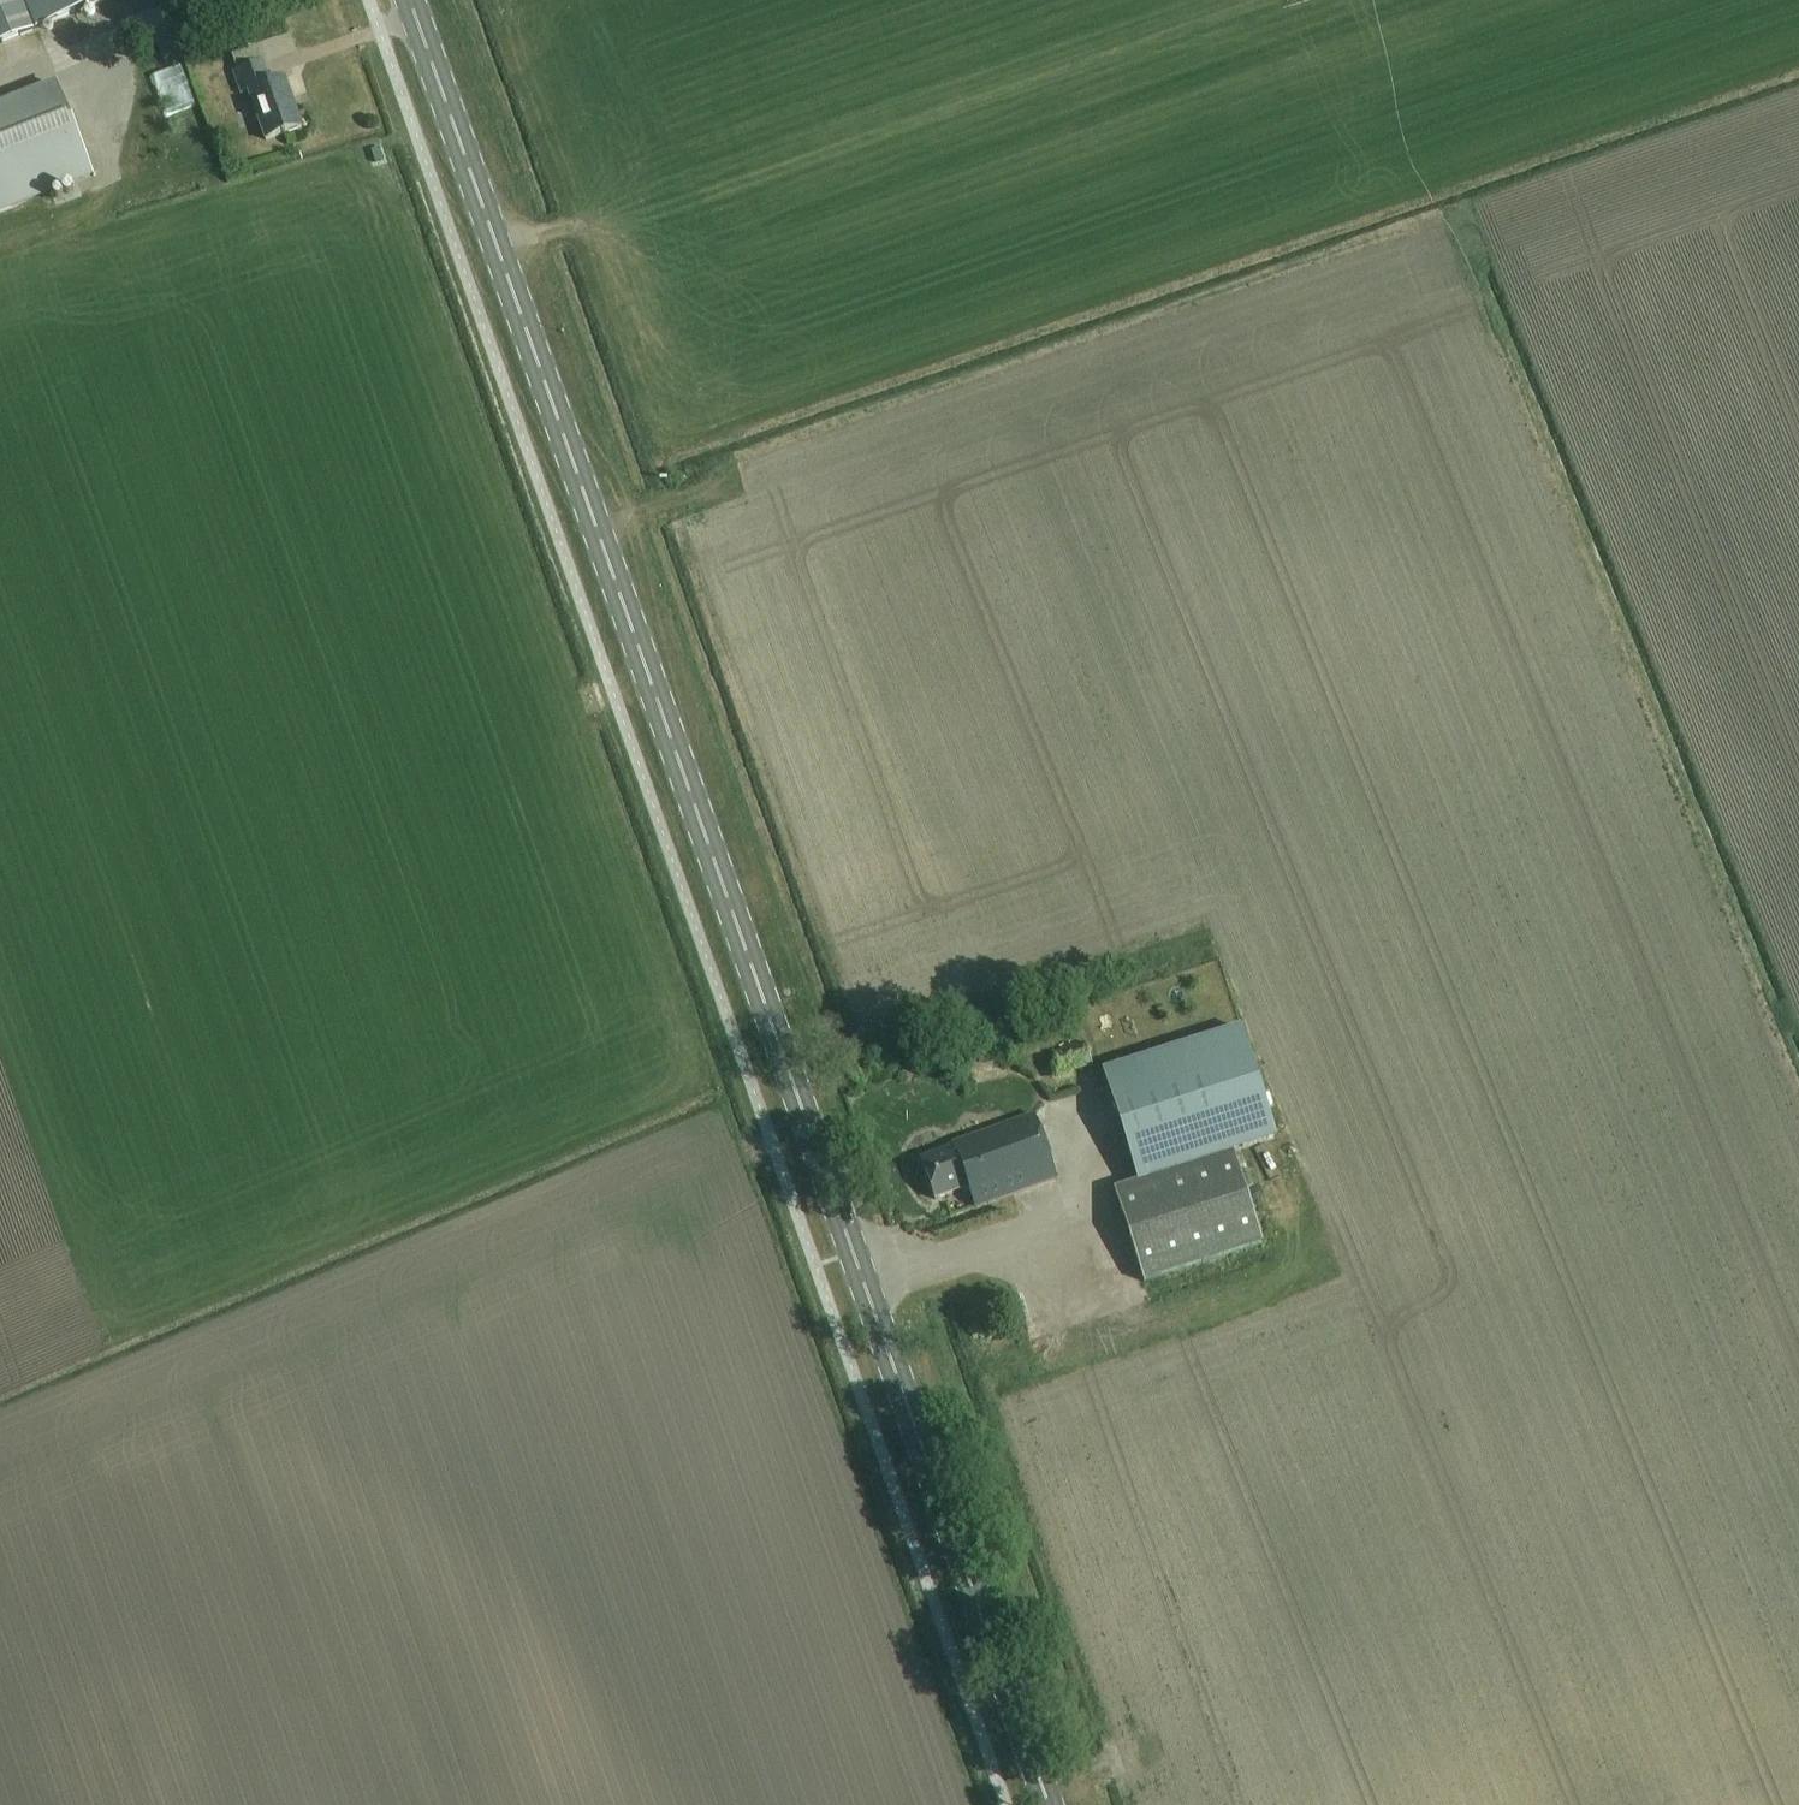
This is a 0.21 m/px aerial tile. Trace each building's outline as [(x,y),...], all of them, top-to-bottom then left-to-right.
[(33,30),(21,0),(0,0),(0,43),(33,30)] [(77,13),(108,0),(72,0),(77,13)] [(269,83),(262,62),(232,72),(240,95),(250,91),(267,140),(302,128),(284,77),(269,83)] [(54,88),(0,110),(0,210),(90,173),(54,88)] [(1242,1029),(1103,1072),(1138,1185),(1235,1154),(1277,1141),(1242,1029)] [(1056,1182),(1033,1118),(953,1148),(954,1150),(920,1163),(935,1204),(969,1192),(976,1212),(1056,1182)] [(1138,1185),(1117,1191),(1145,1283),(1264,1246),(1235,1154),(1138,1185)] [(933,1218),(963,1209),(960,1197),(929,1207),(933,1218)]
